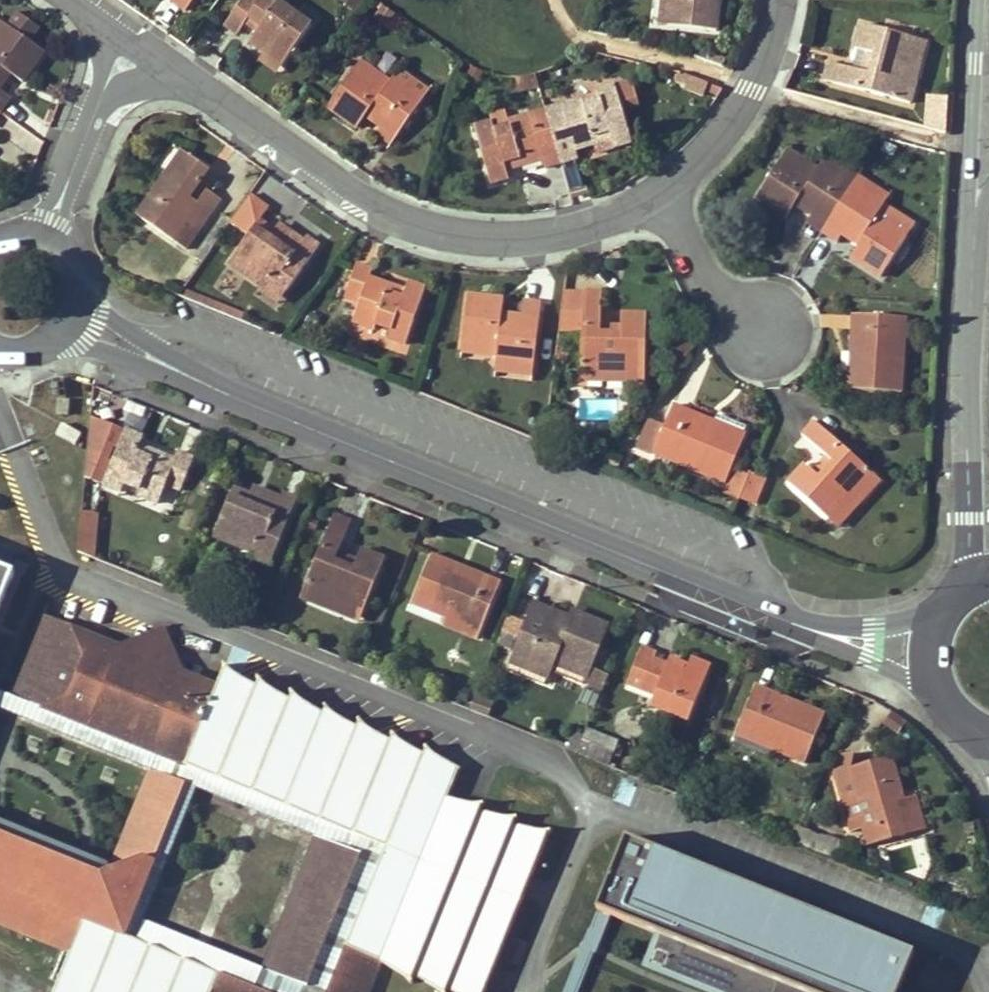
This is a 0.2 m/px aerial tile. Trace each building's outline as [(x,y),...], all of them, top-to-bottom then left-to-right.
[(183,8),(189,0),(172,0),(183,8)] [(309,25),(277,2),(274,5),(267,0),(242,0),(224,26),(236,34),(244,22),(256,30),(248,43),(263,53),(280,65),(309,25)] [(670,0),(663,0),(661,24),(668,24),(670,0)] [(668,24),(715,29),(718,0),(670,0),(668,24)] [(922,7),(922,17),(936,18),(935,8),(922,7)] [(398,34),(406,20),(387,9),(379,22),(398,34)] [(10,73),(24,81),(44,53),(0,21),(0,86),(10,73)] [(256,30),(244,22),(236,34),(248,43),(256,30)] [(860,23),(853,47),(864,50),(872,52),(867,72),(859,69),(827,61),(823,79),(907,100),(913,79),(920,81),(929,42),(860,23)] [(872,52),(864,50),(859,69),(867,72),(872,52)] [(275,73),(280,65),(263,53),(258,60),(275,73)] [(358,61),(354,66),(384,88),(388,82),(358,61)] [(395,135),(422,97),(393,76),(388,82),(384,88),(354,66),(326,105),(356,127),(365,115),(380,125),(395,135)] [(398,69),(393,76),(422,97),(428,90),(398,69)] [(536,85),(533,74),(522,78),(525,89),(536,85)] [(614,86),(621,108),(636,103),(631,82),(614,86)] [(614,86),(598,91),(600,100),(584,105),(582,99),(547,110),(561,161),(577,156),(575,149),(594,143),(592,136),(610,131),(611,138),(614,147),(630,142),(621,108),(614,86)] [(6,94),(0,103),(0,111),(2,112),(11,99),(6,94)] [(925,94),(923,127),(947,128),(948,95),(925,94)] [(519,157),(521,164),(541,157),(545,166),(561,161),(547,110),(509,120),(511,126),(494,130),(491,121),(474,127),(490,181),(507,177),(504,169),(502,161),(519,157)] [(511,126),(509,120),(506,111),(491,116),(491,121),(494,130),(511,126)] [(395,135),(380,125),(375,131),(390,142),(395,135)] [(610,131),(592,136),(594,143),(611,138),(610,131)] [(789,144),(781,157),(810,176),(819,163),(789,144)] [(163,177),(168,181),(188,154),(182,149),(163,177)] [(163,177),(137,214),(185,248),(221,199),(207,188),(191,210),(183,204),(208,168),(188,154),(168,181),(163,177)] [(824,155),(819,163),(852,183),(856,176),(824,155)] [(519,157),(502,161),(504,169),(521,164),(519,157)] [(852,183),(819,163),(810,176),(781,157),(756,197),(786,215),(794,203),(811,213),(826,223),(852,183)] [(856,176),(852,183),(883,203),(888,196),(856,176)] [(204,257),(233,215),(225,211),(197,252),(204,257)] [(826,223),(811,213),(807,220),(822,230),(826,223)] [(287,289),(318,245),(307,237),(303,241),(287,230),(274,249),(268,243),(275,232),(259,221),(230,261),(265,285),(271,278),(287,289)] [(822,230),(837,239),(842,233),(826,223),(822,230)] [(268,243),(274,249),(287,230),(281,225),(275,232),(268,243)] [(373,270),(357,265),(346,296),(361,302),(355,321),(374,329),(376,324),(391,330),(388,338),(404,344),(423,288),(407,283),(405,290),(402,297),(387,292),(389,285),(370,280),(373,270)] [(287,289),(271,278),(265,285),(262,290),(279,301),(287,289)] [(387,292),(402,297),(405,290),(389,285),(387,292)] [(558,321),(577,322),(578,336),(581,336),(582,293),(562,292),(558,321)] [(580,383),(604,384),(604,371),(644,372),(646,317),(621,316),(620,329),(620,337),(599,335),(599,328),(601,294),(582,293),(581,336),(580,383)] [(467,296),(461,345),(496,349),(495,357),(494,364),(531,368),(539,306),(522,303),(520,317),(500,315),(503,300),(467,296)] [(850,314),(848,349),(856,350),(855,388),(900,391),(903,352),(895,352),(896,316),(850,314)] [(896,316),(895,352),(903,352),(905,317),(896,316)] [(557,335),(578,336),(577,322),(558,321),(557,335)] [(620,337),(620,329),(599,328),(599,335),(620,337)] [(495,357),(496,349),(461,345),(460,354),(495,357)] [(847,388),(855,388),(856,350),(848,349),(847,388)] [(530,376),(531,368),(494,364),(494,372),(530,376)] [(644,372),(604,371),(604,384),(643,385),(644,372)] [(70,397),(57,396),(57,414),(69,414),(70,397)] [(675,408),(658,451),(690,464),(689,472),(722,486),(740,443),(705,428),(708,421),(675,408)] [(178,453),(174,461),(154,453),(152,460),(136,454),(139,447),(142,438),(91,417),(85,476),(121,491),(124,483),(141,491),(139,496),(157,502),(165,483),(181,489),(193,459),(178,453)] [(62,419),(55,430),(76,443),(83,432),(62,419)] [(743,435),(708,421),(705,428),(740,443),(743,435)] [(813,421),(802,434),(827,457),(833,463),(818,479),(813,474),(803,466),(788,482),(828,517),(854,490),(863,498),(879,481),(813,421)] [(136,454),(152,460),(154,453),(139,447),(136,454)] [(689,472),(690,464),(658,451),(655,458),(689,472)] [(616,470),(619,462),(603,456),(601,463),(616,470)] [(833,463),(827,457),(813,474),(818,479),(833,463)] [(743,492),(760,499),(768,479),(751,473),(743,492)] [(257,489),(253,498),(248,511),(259,515),(268,493),(257,489)] [(254,552),(257,544),(276,552),(297,499),(282,493),(280,498),(268,493),(259,515),(248,511),(253,498),(234,490),(215,536),(254,552)] [(863,498),(854,490),(828,517),(837,526),(863,498)] [(756,507),(760,499),(743,492),(740,500),(756,507)] [(81,520),(99,523),(101,507),(82,505),(81,520)] [(316,558),(300,598),(324,607),(329,595),(366,609),(385,560),(363,551),(359,561),(356,569),(335,561),(338,554),(351,522),(334,515),(316,558)] [(96,551),(99,523),(81,520),(79,545),(96,551)] [(276,552),(257,544),(254,552),(252,557),(271,565),(276,552)] [(433,553),(431,561),(465,575),(468,568),(433,553)] [(356,569),(359,561),(338,554),(335,561),(356,569)] [(10,563),(0,559),(0,587),(10,563)] [(502,582),(468,568),(465,575),(431,561),(413,603),(448,617),(482,631),(502,582)] [(366,609),(329,595),(324,607),(360,622),(366,609)] [(571,616),(538,603),(516,654),(549,668),(583,682),(607,623),(574,610),(571,616)] [(71,953),(54,991),(369,991),(380,966),(390,971),(401,978),(412,986),(414,985),(412,982),(414,980),(435,991),(487,991),(526,897),(534,876),(551,834),(549,829),(536,829),(516,824),(516,821),(518,820),(518,819),(517,817),(508,818),(484,810),(483,809),(484,806),(483,804),(468,804),(449,796),(460,769),(435,755),(427,747),(424,748),(426,751),(424,752),(402,741),(394,734),(391,734),(393,738),(391,738),(373,731),(367,726),(361,720),(358,721),(361,725),(357,726),(336,715),(326,706),(324,708),(327,710),(325,713),(306,703),(294,693),(290,693),(293,698),(290,699),(272,690),(260,678),(258,679),(259,684),(257,684),(233,673),(226,665),(222,666),(225,670),(219,684),(183,670),(123,646),(43,614),(10,695),(0,691),(0,707),(151,769),(112,867),(0,822),(0,919),(71,953)] [(503,630),(517,635),(523,621),(510,615),(503,630)] [(482,631),(448,617),(446,623),(479,637),(482,631)] [(123,646),(183,670),(168,632),(165,625),(123,646)] [(513,646),(517,635),(503,630),(499,641),(513,646)] [(628,682),(643,688),(655,658),(658,651),(643,646),(628,682)] [(549,668),(516,654),(513,661),(546,676),(549,668)] [(689,665),(709,673),(712,664),(693,656),(689,665)] [(657,694),(669,664),(655,658),(643,688),(657,694)] [(709,673),(689,665),(672,658),(669,664),(657,694),(652,705),(690,721),(709,673)] [(757,684),(740,727),(774,741),(772,748),(806,762),(823,720),(789,706),(793,698),(757,684)] [(793,698),(789,706),(823,720),(827,712),(793,698)] [(772,748),(774,741),(740,727),(737,734),(772,748)] [(606,738),(587,730),(577,754),(597,762),(606,738)] [(834,757),(833,774),(840,796),(854,792),(848,769),(851,751),(834,757)] [(700,770),(706,758),(699,755),(694,767),(700,770)] [(868,825),(877,822),(883,841),(925,828),(914,795),(903,798),(889,756),(848,769),(854,792),(840,796),(852,832),(864,828),(864,829),(867,827),(868,825)] [(868,825),(867,827),(864,829),(869,845),(883,841),(877,822),(868,825)] [(796,840),(801,826),(793,824),(788,837),(796,840)] [(628,839),(605,896),(620,902),(615,917),(663,936),(650,968),(711,991),(900,991),(915,951),(628,839)] [(914,876),(911,884),(921,888),(924,879),(914,876)] [(590,966),(612,916),(615,917),(620,902),(605,896),(599,911),(566,991),(579,991),(590,966)]
